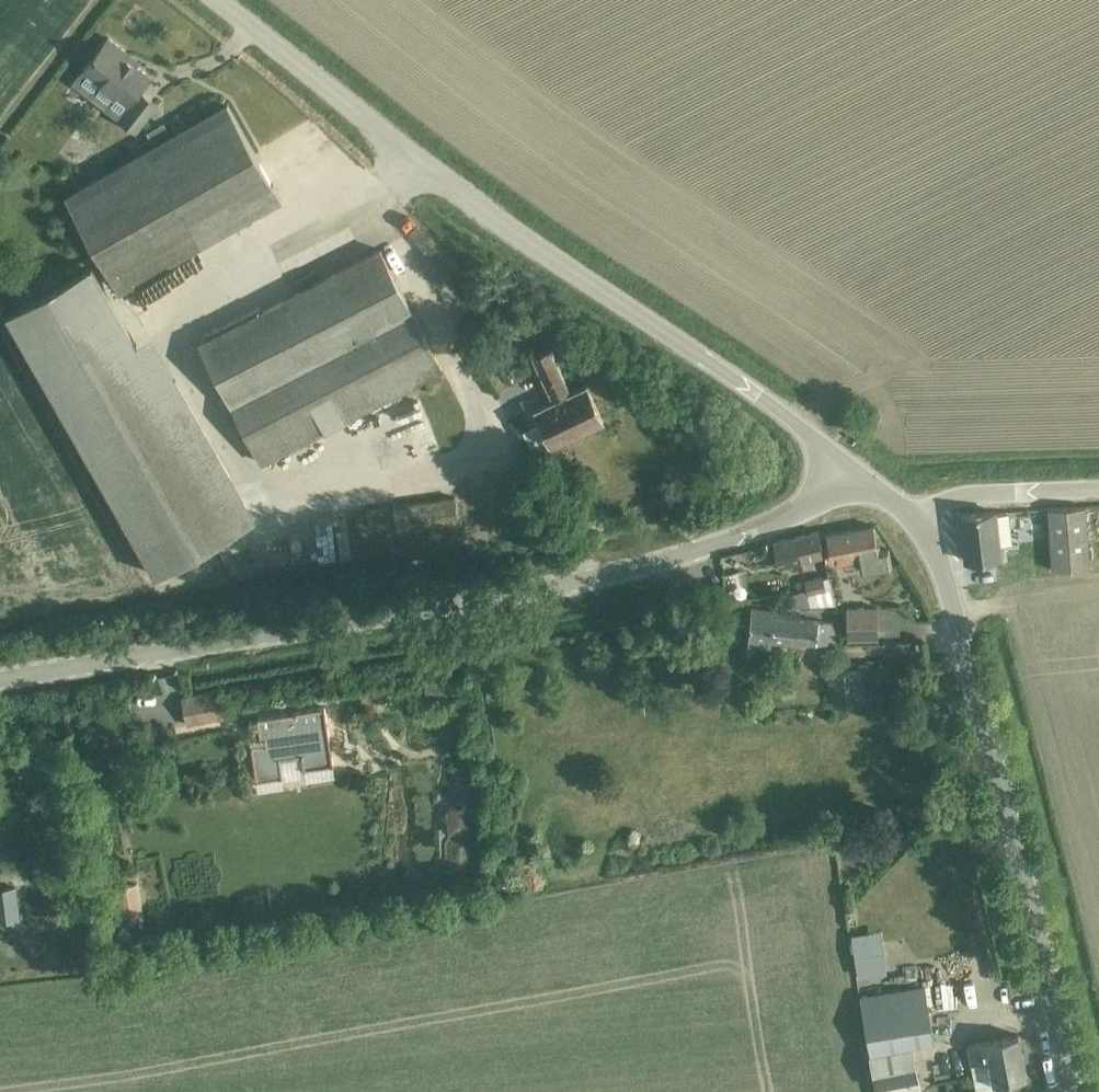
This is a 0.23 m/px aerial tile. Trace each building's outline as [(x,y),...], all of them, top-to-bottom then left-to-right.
[(108,38),(83,70),(130,107),(120,119),(135,131),(157,104),(139,90),(150,76),(125,56),(128,53),(108,38)] [(154,146),(69,194),(80,215),(70,221),(79,237),(90,231),(123,290),(282,199),(228,104),(172,136),(154,146)] [(381,249),(200,342),(263,463),(443,370),(381,249)] [(92,265),(8,313),(158,577),(242,529),(92,265)] [(533,357),(554,401),(536,410),(553,446),(604,422),(586,386),(571,393),(550,348),(533,357)] [(339,427),(348,453),(379,442),(388,464),(433,448),(415,399),(339,427)] [(846,414),(841,421),(854,431),(859,424),(846,414)] [(529,449),(547,440),(535,418),(518,427),(529,449)] [(456,524),(454,500),(394,506),(397,530),(456,524)] [(1089,570),(1083,508),(1046,512),(1052,573),(1089,570)] [(994,515),(960,519),(965,561),(999,557),(998,548),(1011,547),(1007,513),(994,515)] [(368,515),(355,516),(358,537),(370,535),(370,534),(368,515)] [(283,535),(271,539),(278,561),(301,555),(293,526),(282,529),(283,535)] [(888,553),(878,555),(874,529),(827,537),(831,563),(858,559),(860,573),(891,569),(888,553)] [(779,570),(821,559),(815,536),(773,546),(779,570)] [(740,572),(725,575),(731,597),(745,593),(740,572)] [(826,590),(823,576),(805,580),(809,594),(826,590)] [(818,610),(818,623),(830,624),(831,610),(818,610)] [(876,642),(876,611),(845,611),(845,642),(876,642)] [(832,636),(833,624),(830,624),(818,623),(771,621),(772,614),(749,613),(747,651),(770,652),(770,644),(826,646),(827,636),(832,636)] [(652,667),(638,668),(639,682),(653,681),(652,667)] [(858,705),(855,674),(829,677),(832,708),(858,705)] [(450,681),(437,682),(439,696),(453,694),(452,681),(450,681)] [(224,723),(218,695),(184,702),(190,730),(224,723)] [(303,769),(332,765),(324,708),(295,712),(295,714),(257,719),(260,740),(264,739),(265,745),(251,747),(256,781),(281,778),(279,759),(301,756),(303,769)] [(450,833),(470,832),(468,809),(463,804),(454,805),(449,811),(450,833)] [(136,885),(114,889),(121,923),(142,919),(136,885)] [(0,890),(0,922),(20,919),(16,887),(0,890)] [(859,976),(877,973),(870,933),(853,936),(859,976)] [(885,959),(908,956),(906,943),(883,947),(885,959)] [(864,1015),(870,1050),(868,1050),(874,1089),(875,1091),(919,1091),(917,1082),(912,1044),(935,1040),(929,1005),(926,986),(889,992),(892,1011),(864,1015)] [(1017,1036),(967,1045),(970,1063),(975,1091),(998,1087),(997,1082),(1024,1076),(1017,1036)]
